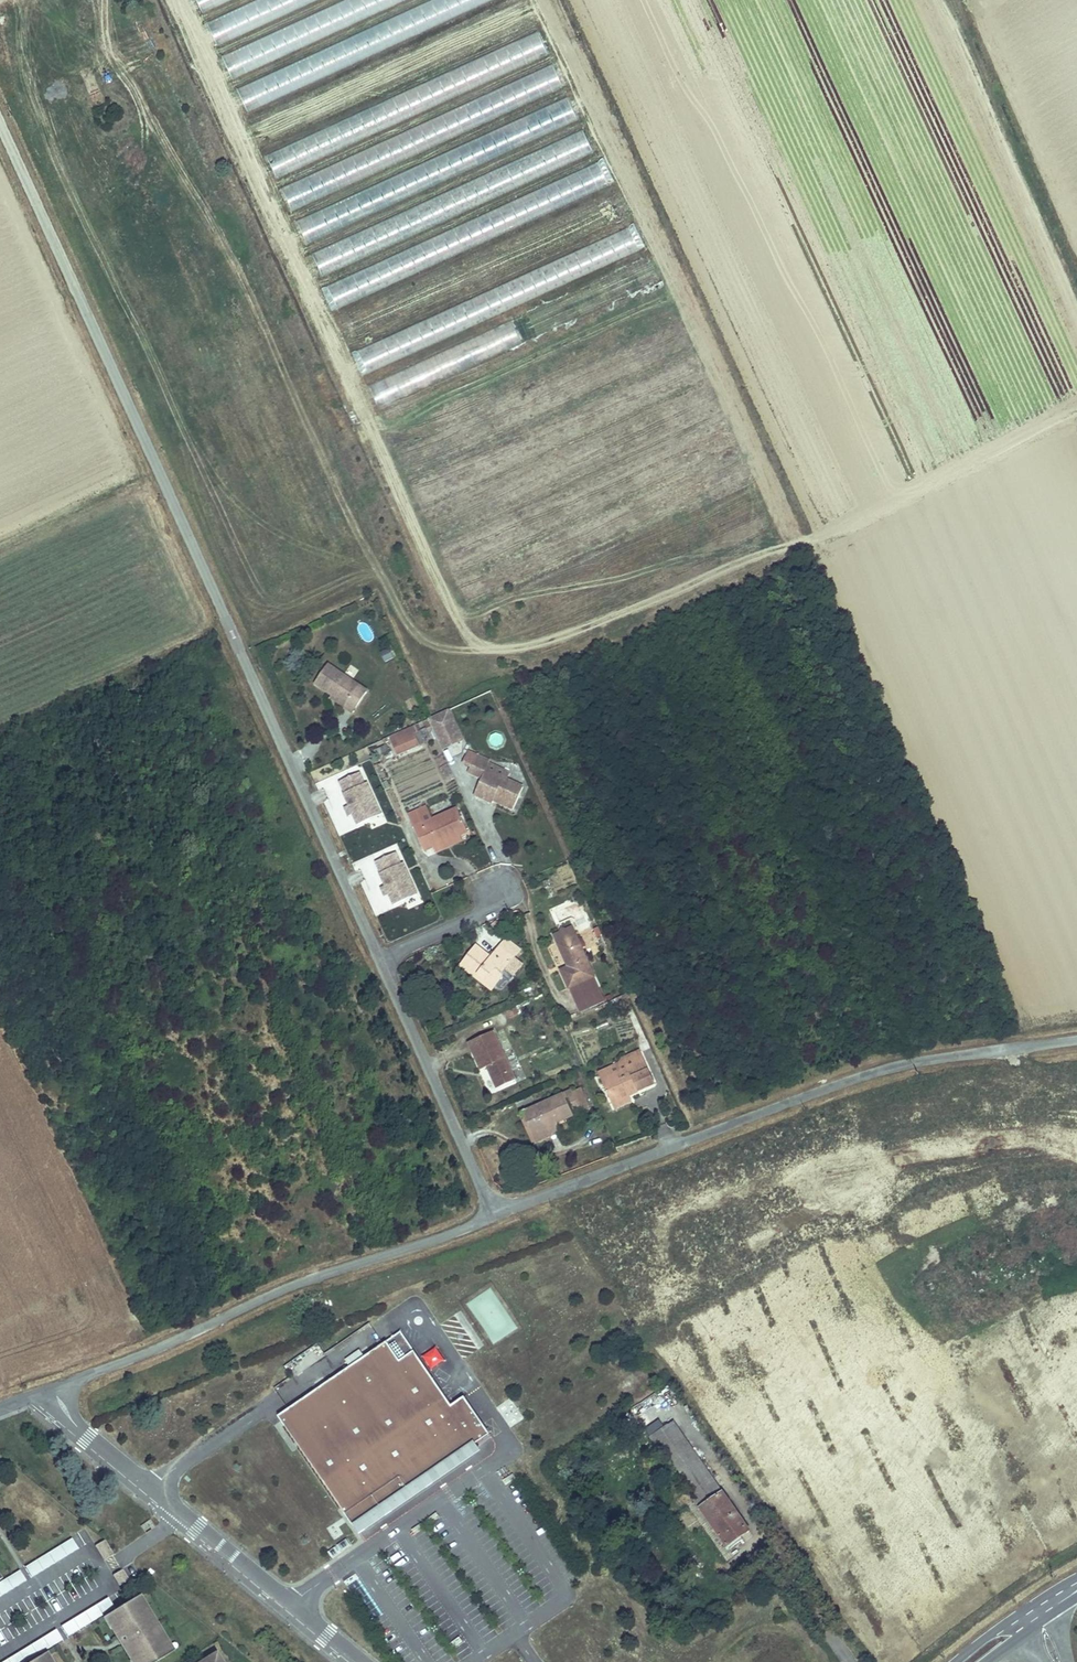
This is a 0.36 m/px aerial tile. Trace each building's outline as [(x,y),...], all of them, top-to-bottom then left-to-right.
[(201,9),(225,0),(197,0),(201,9)] [(313,0),(247,0),(206,17),(215,41),(313,0)] [(219,49),(229,74),(410,0),(340,0),(219,49)] [(243,119),(253,143),(547,20),(539,0),(529,0),(243,119)] [(260,152),(270,176),(556,56),(546,32),(260,152)] [(295,89),(285,68),(238,90),(248,111),(295,89)] [(577,100),(288,215),(298,239),(586,124),(577,100)] [(314,275),(601,154),(591,131),(304,251),(314,275)] [(376,149),(276,190),(285,212),(385,170),(376,149)] [(512,225),(614,185),(605,162),(517,196),(522,210),(509,216),(512,225)] [(521,260),(634,216),(625,193),(523,233),(527,243),(516,247),(521,260)] [(638,228),(350,347),(360,371),(648,252),(638,228)] [(410,252),(321,286),(330,308),(432,269),(425,252),(412,257),(410,252)] [(481,280),(483,271),(472,268),(470,277),(481,280)] [(577,292),(584,310),(639,290),(632,272),(577,292)] [(339,318),(348,340),(450,298),(447,290),(463,283),(462,279),(448,285),(444,275),(339,318)] [(364,386),(373,407),(468,368),(462,354),(456,357),(452,349),(364,386)] [(366,622),(358,627),(367,642),(375,638),(366,622)] [(380,652),(385,662),(395,658),(389,647),(380,652)] [(350,681),(340,674),(326,664),(312,683),(342,703),(340,706),(349,712),(364,691),(350,681)] [(451,710),(429,720),(443,750),(465,739),(451,710)] [(414,726),(390,737),(399,756),(421,747),(414,732),(417,731),(414,726)] [(500,732),(489,738),(494,749),(505,743),(500,732)] [(476,752),(468,769),(482,775),(475,792),(491,798),(493,793),(515,803),(522,785),(486,770),(490,759),(476,752)] [(360,772),(339,781),(349,805),(344,807),(348,816),(352,814),(356,825),(383,813),(368,781),(365,782),(360,772)] [(408,814),(413,826),(431,818),(425,806),(408,814)] [(431,818),(413,826),(424,848),(431,845),(460,832),(467,828),(457,807),(431,818)] [(460,832),(431,845),(434,853),(463,839),(460,832)] [(397,852),(376,862),(386,885),(381,888),(385,896),(388,895),(393,905),(419,894),(405,862),(402,863),(397,852)] [(559,969),(573,997),(595,986),(591,974),(570,926),(565,929),(563,928),(561,927),(560,928),(559,929),(558,931),(552,934),(565,960),(567,960),(569,964),(559,969)] [(503,939),(497,947),(513,959),(519,950),(503,939)] [(513,959),(497,947),(490,957),(477,947),(476,949),(473,947),(458,966),(470,975),(476,975),(494,988),(503,976),(501,974),(513,959)] [(595,986),(573,997),(579,1011),(602,1001),(595,986)] [(491,1031),(467,1041),(479,1067),(485,1065),(494,1086),(512,1078),(491,1031)] [(642,1060),(600,1080),(610,1102),(652,1083),(642,1060)] [(576,1090),(570,1093),(579,1112),(585,1108),(576,1090)] [(579,1112),(570,1093),(569,1091),(519,1113),(532,1142),(543,1136),(540,1128),(553,1122),(568,1115),(569,1117),(579,1113),(579,1112)] [(467,1303),(492,1342),(515,1328),(491,1289),(485,1292),(489,1298),(481,1302),(478,1296),(467,1303)] [(353,1528),(475,1444),(489,1434),(463,1396),(450,1405),(400,1331),(276,1416),(353,1528)] [(431,1369),(445,1361),(437,1348),(424,1355),(431,1369)] [(673,1423),(651,1438),(728,1550),(741,1541),(738,1536),(748,1530),(673,1423)] [(359,1535),(480,1451),(475,1444),(353,1528),(359,1535)] [(72,1540),(26,1567),(32,1577),(78,1549),(72,1540)] [(105,1541),(97,1546),(106,1561),(114,1555),(105,1541)] [(122,1569),(113,1575),(120,1586),(129,1581),(122,1569)] [(21,1571),(9,1577),(14,1587),(26,1581),(21,1571)] [(106,1617),(121,1642),(132,1661),(159,1661),(175,1653),(142,1596),(106,1617)] [(60,1624),(66,1634),(115,1611),(110,1600),(60,1624)] [(57,1631),(19,1654),(23,1661),(62,1639),(57,1631)]
